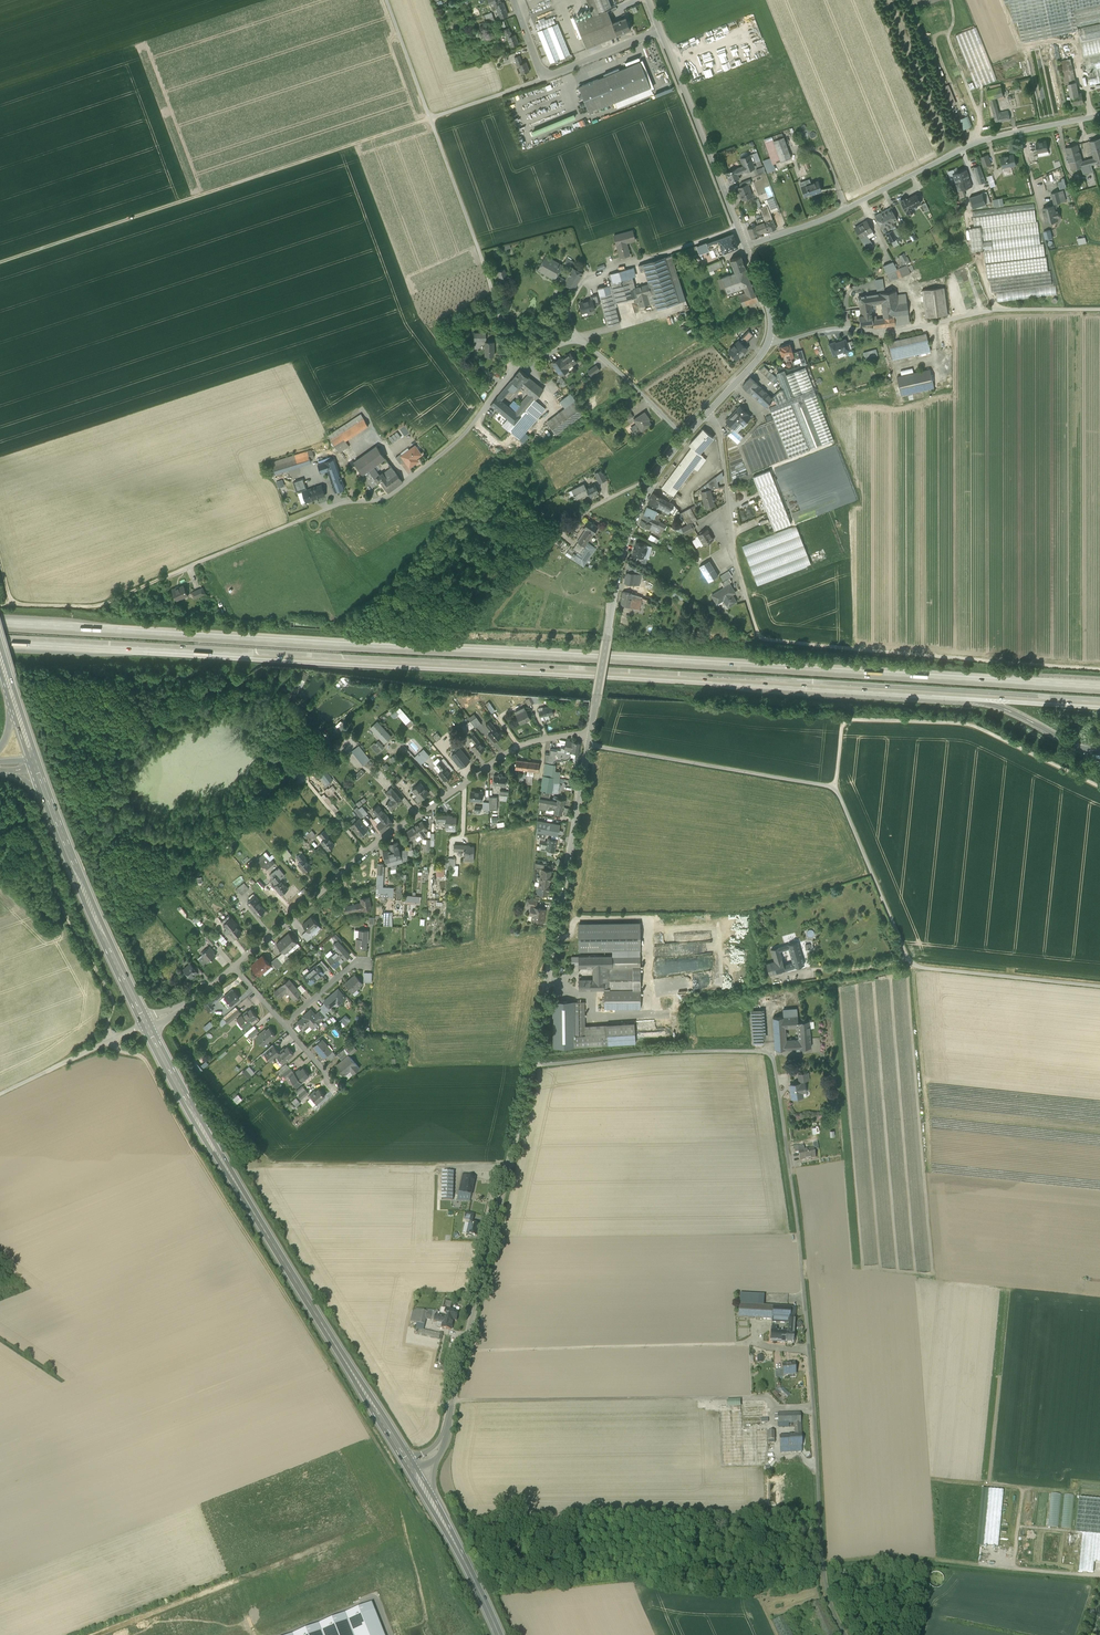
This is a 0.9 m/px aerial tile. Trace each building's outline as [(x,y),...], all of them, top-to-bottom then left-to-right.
[(598,13),(607,9),(612,7),(609,0),(593,0),(598,13)] [(1078,29),(1078,27),(1077,27),(1077,26),(1099,22),(1099,0),(1004,0),(1005,3),(1009,2),(1013,23),(1018,22),(1022,43),(1078,31),(1090,85),(1099,83),(1099,24),(1078,29)] [(499,3),(495,5),(498,14),(500,14),(501,17),(508,14),(506,11),(507,11),(503,2),(499,3)] [(607,9),(598,13),(576,22),(578,27),(582,37),(586,48),(617,35),(612,23),(607,9)] [(571,56),(559,22),(556,23),(553,16),(545,19),(545,17),(538,19),(539,22),(536,23),(550,63),(571,56)] [(626,18),(623,19),(612,23),(617,35),(631,29),(626,18)] [(997,80),(976,27),(955,35),(976,88),(997,80)] [(511,35),(507,37),(507,38),(510,47),(519,43),(515,34),(511,35)] [(1071,58),(1060,61),(1062,71),(1073,69),(1071,58)] [(522,63),(518,65),(521,74),(530,71),(526,61),(522,63)] [(640,61),(582,85),(581,84),(580,84),(579,84),(578,85),(579,87),(578,87),(589,112),(650,87),(640,61)] [(1073,69),(1062,71),(1065,84),(1069,84),(1071,95),(1078,94),(1073,69)] [(956,104),(948,84),(944,86),(952,106),(956,104)] [(675,91),(674,87),(670,87),(670,85),(655,88),(656,95),(675,91)] [(991,89),(987,90),(990,99),(995,98),(999,97),(1004,95),(1003,92),(1001,86),(991,89)] [(1071,95),(1071,96),(1073,105),(1084,103),(1082,93),(1078,94),(1071,95)] [(1008,110),(999,113),(995,98),(990,99),(993,114),(994,114),(996,122),(1010,119),(1008,110)] [(968,115),(957,120),(961,130),(972,126),(968,115)] [(772,136),(764,139),(773,164),(781,161),(773,140),(772,136)] [(783,137),(773,140),(781,161),(791,158),(783,137)] [(1089,141),(1094,158),(1096,163),(1091,164),(1093,171),(1099,169),(1099,138),(1089,141)] [(1046,141),(1036,143),(1038,152),(1048,150),(1046,141)] [(1077,144),(1065,148),(1068,158),(1069,158),(1080,155),(1077,144)] [(1014,154),(1001,158),(1003,167),(1004,171),(1012,169),(1011,166),(1016,165),(1014,154)] [(749,155),(740,159),(743,166),(745,171),(750,170),(751,166),(753,166),(752,163),(749,155)] [(991,164),(988,155),(980,157),(984,167),(991,164)] [(1094,158),(1082,161),(1080,155),(1069,158),(1072,169),(1081,167),(1083,173),(1093,171),(1091,164),(1096,163),(1094,158)] [(772,171),(768,159),(763,161),(768,173),(772,171)] [(800,170),(809,167),(807,161),(798,164),(800,170)] [(984,178),(979,165),(973,167),(978,180),(984,178)] [(743,166),(726,173),(730,182),(739,178),(738,174),(745,171),(743,166)] [(762,167),(756,169),(758,176),(766,173),(764,170),(763,170),(762,167)] [(966,169),(952,174),(955,183),(969,179),(966,169)] [(992,175),(987,177),(991,187),(995,186),(992,175)] [(969,179),(955,183),(958,191),(963,189),(972,186),(969,179)] [(818,181),(811,183),(810,180),(800,184),(804,197),(821,190),(818,181)] [(742,187),(738,188),(742,200),(747,198),(746,196),(751,194),(749,190),(750,190),(748,185),(748,184),(742,187)] [(1059,191),(1051,193),(1054,204),(1061,202),(1059,191)] [(982,193),(969,197),(973,208),(986,204),(982,193)] [(916,194),(907,199),(906,197),(900,200),(903,206),(903,207),(905,210),(907,214),(913,211),(912,208),(921,203),(916,194)] [(774,197),(764,201),(766,205),(767,205),(770,213),(779,209),(778,204),(777,205),(774,197)] [(1034,204),(972,211),(973,217),(1035,209),(1034,204)] [(766,205),(760,208),(763,216),(765,221),(772,219),(770,213),(767,205),(766,205)] [(1056,205),(1043,208),(1046,223),(1057,220),(1057,218),(1059,217),(1058,210),(1057,210),(1056,205)] [(891,208),(883,212),(891,228),(895,226),(894,223),(898,221),(891,208)] [(1035,210),(973,217),(974,227),(981,227),(1036,220),(1035,210)] [(883,212),(875,216),(882,229),(886,227),(887,230),(891,228),(883,212)] [(759,224),(747,228),(751,239),(760,235),(759,233),(768,229),(765,221),(763,216),(757,219),(759,224)] [(772,219),(765,221),(768,229),(769,232),(776,229),(772,219)] [(866,220),(861,223),(862,224),(854,229),(860,238),(864,245),(871,241),(868,237),(874,234),(872,231),(873,230),(866,220)] [(1038,221),(981,228),(983,241),(1039,234),(1038,221)] [(899,226),(892,230),(897,238),(903,235),(899,226)] [(981,227),(974,227),(974,228),(969,228),(972,251),(983,250),(983,251),(984,251),(984,250),(983,243),(983,241),(981,228),(981,227)] [(633,230),(614,235),(616,245),(617,245),(620,258),(630,255),(626,243),(635,240),(633,230)] [(892,230),(887,233),(891,241),(897,238),(892,230)] [(1050,230),(1044,232),(1046,239),(1052,237),(1050,230)] [(732,234),(718,239),(723,253),(738,247),(732,234)] [(1040,236),(983,243),(984,250),(1040,243),(1040,236)] [(718,239),(707,244),(709,250),(712,257),(723,253),(718,239)] [(871,241),(864,245),(867,250),(873,246),(871,241)] [(706,243),(697,246),(699,253),(709,250),(707,244),(706,243)] [(1044,244),(984,251),(985,264),(986,264),(1045,257),(1044,244)] [(697,246),(686,250),(689,257),(699,253),(697,246)] [(904,253),(899,256),(902,262),(905,261),(906,264),(910,262),(907,256),(906,257),(904,253)] [(562,265),(545,255),(538,269),(564,284),(566,279),(557,274),(562,265)] [(671,256),(638,266),(640,272),(644,270),(648,284),(645,285),(647,294),(661,290),(673,286),(680,284),(671,256)] [(741,256),(730,260),(735,272),(746,268),(745,267),(741,256)] [(573,261),(567,257),(564,262),(570,266),(573,261)] [(1045,257),(986,264),(987,278),(990,278),(1048,271),(1046,257),(1045,257)] [(721,260),(707,265),(709,272),(723,267),(722,264),(721,260)] [(893,261),(883,265),(886,274),(897,269),(893,261)] [(907,266),(899,269),(902,277),(910,273),(910,272),(908,266),(907,266)] [(974,266),(964,267),(970,309),(984,307),(982,288),(974,266)] [(583,273),(573,267),(566,279),(564,284),(574,289),(583,273)] [(634,268),(609,275),(611,284),(616,303),(637,297),(635,288),(632,274),(635,273),(634,268)] [(746,268),(735,272),(735,273),(722,278),(727,293),(743,287),(745,293),(754,289),(746,268)] [(504,269),(498,272),(501,280),(508,278),(504,269)] [(899,269),(887,274),(889,281),(902,277),(899,269)] [(1048,271),(990,278),(991,293),(1052,285),(1050,271),(1048,271)] [(722,278),(717,280),(722,295),(727,293),(722,278)] [(882,279),(875,280),(877,291),(884,290),(882,279)] [(611,284),(597,288),(608,325),(620,322),(614,303),(616,303),(611,284)] [(635,288),(637,297),(640,306),(650,303),(647,294),(645,285),(635,288)] [(673,286),(661,290),(647,294),(650,303),(655,302),(657,308),(678,302),(673,286)] [(1055,286),(996,293),(997,303),(1057,295),(1055,286)] [(944,287),(922,290),(925,318),(947,315),(944,287)] [(754,289),(745,293),(738,295),(743,307),(746,305),(758,301),(754,290),(754,289)] [(896,291),(880,294),(881,303),(883,318),(882,319),(883,327),(910,323),(906,294),(897,295),(896,291)] [(880,293),(858,297),(861,316),(872,314),(870,304),(881,303),(880,294),(880,293)] [(597,294),(590,295),(591,299),(592,299),(593,304),(600,303),(597,294)] [(591,299),(580,302),(581,306),(580,307),(581,312),(586,311),(587,311),(590,311),(591,310),(594,309),(593,304),(592,299),(591,299)] [(861,316),(859,316),(860,324),(872,322),(873,322),(872,320),(872,314),(861,316)] [(749,330),(739,340),(743,344),(744,342),(746,343),(754,335),(749,330)] [(552,339),(549,332),(542,335),(545,342),(552,339)] [(926,334),(889,342),(891,353),(928,344),(926,334)] [(845,339),(835,343),(834,342),(829,344),(833,355),(837,353),(839,357),(845,354),(844,352),(849,350),(849,349),(846,343),(845,339)] [(739,340),(728,351),(737,359),(741,355),(741,356),(742,356),(744,353),(744,352),(747,349),(743,344),(739,340)] [(494,355),(494,342),(485,342),(485,356),(494,355)] [(790,344),(779,347),(782,356),(787,355),(789,361),(792,360),(795,360),(793,353),(790,344)] [(928,344),(891,353),(893,360),(930,351),(928,344)] [(820,345),(814,348),(817,354),(822,352),(820,345)] [(876,349),(863,353),(865,359),(877,355),(876,349)] [(561,359),(567,368),(576,361),(570,353),(561,359)] [(567,368),(561,359),(560,358),(555,361),(555,360),(552,362),(560,375),(568,369),(567,368)] [(596,365),(588,370),(592,376),(600,370),(596,365)] [(774,375),(764,366),(760,371),(769,380),(774,375)] [(805,368),(794,372),(802,394),(814,390),(814,389),(805,368)] [(334,369),(310,384),(314,390),(337,375),(334,369)] [(528,377),(520,370),(511,380),(518,386),(520,387),(528,377)] [(929,370),(897,377),(901,395),(933,387),(929,370)] [(784,371),(776,374),(782,390),(786,400),(794,397),(786,375),(784,371)] [(794,372),(786,375),(794,397),(802,394),(794,372)] [(544,389),(528,377),(520,387),(528,394),(535,399),(544,389)] [(770,396),(750,377),(742,386),(762,404),(770,396)] [(384,380),(379,384),(382,389),(388,385),(384,380)] [(518,386),(511,380),(507,385),(510,388),(514,391),(518,386)] [(507,385),(497,397),(501,400),(510,388),(507,385)] [(794,397),(786,400),(782,390),(779,391),(772,398),(773,399),(779,404),(769,408),(770,412),(771,412),(789,458),(810,450),(792,403),(804,399),(822,445),(834,440),(815,394),(816,394),(814,389),(814,390),(802,394),(794,397)] [(528,394),(514,410),(521,416),(530,406),(535,399),(528,394)] [(770,396),(762,404),(765,407),(773,399),(772,398),(770,396)] [(501,400),(497,397),(491,405),(492,405),(504,416),(514,424),(521,416),(514,410),(501,400)] [(455,399),(442,407),(447,414),(459,406),(455,399)] [(773,399),(765,407),(767,408),(768,408),(769,408),(779,404),(773,399)] [(804,399),(792,403),(810,450),(822,445),(804,399)] [(574,401),(547,421),(556,434),(583,413),(574,401)] [(504,416),(492,405),(486,412),(499,422),(504,416)] [(514,424),(509,430),(518,438),(539,414),(530,406),(521,416),(514,424)] [(751,417),(739,406),(726,421),(728,424),(734,429),(737,431),(742,427),(743,428),(748,423),(746,421),(751,417)] [(442,407),(423,421),(427,427),(447,414),(442,407)] [(629,410),(623,414),(627,420),(633,416),(629,410)] [(645,412),(634,419),(636,423),(631,426),(636,434),(641,430),(651,424),(646,417),(647,416),(645,412)] [(361,413),(338,428),(341,433),(345,440),(368,425),(361,413)] [(504,416),(499,422),(509,430),(514,424),(504,416)] [(423,421),(410,429),(415,435),(427,427),(423,421)] [(734,429),(728,424),(725,427),(731,432),(734,429)] [(394,426),(380,435),(384,440),(387,438),(391,444),(402,438),(394,426)] [(338,428),(328,435),(331,439),(341,433),(338,428)] [(692,447),(700,453),(713,438),(703,429),(689,445),(692,447)] [(737,431),(734,429),(731,432),(727,435),(737,444),(743,437),(737,431)] [(345,440),(341,433),(331,439),(339,452),(349,446),(345,440)] [(402,455),(401,456),(404,460),(409,467),(414,463),(412,461),(422,454),(415,445),(402,455)] [(376,446),(354,462),(362,474),(368,470),(374,466),(385,458),(376,446)] [(700,453),(692,447),(661,488),(673,496),(703,456),(700,453)] [(297,454),(271,462),(275,473),(311,461),(310,458),(307,451),(298,455),(297,454)] [(401,453),(395,457),(400,464),(404,460),(401,456),(402,455),(401,453)] [(334,458),(318,464),(321,473),(328,471),(329,473),(331,480),(341,476),(334,458)] [(379,474),(374,466),(368,470),(378,483),(380,481),(386,477),(383,473),(382,472),(379,474)] [(392,467),(383,473),(386,477),(380,481),(389,492),(403,482),(392,467)] [(718,467),(713,471),(717,476),(722,472),(718,467)] [(378,483),(368,470),(362,474),(372,487),(378,483)] [(601,470),(595,473),(599,483),(606,479),(601,470)] [(770,470),(753,477),(774,531),(791,524),(770,470)] [(341,476),(331,480),(331,481),(335,491),(345,488),(341,476)] [(715,477),(705,485),(706,491),(710,490),(718,488),(715,477)] [(303,478),(293,482),(296,492),(306,488),(303,478)] [(276,481),(278,488),(285,486),(282,479),(276,481)] [(586,488),(586,489),(588,493),(590,497),(599,492),(595,484),(586,488)] [(321,485),(302,492),(306,502),(325,495),(321,485)] [(582,485),(572,490),(574,494),(574,495),(576,499),(588,493),(586,489),(586,488),(584,489),(582,485)] [(706,491),(701,492),(705,507),(714,505),(710,490),(706,491)] [(661,498),(654,494),(648,503),(652,505),(653,505),(656,507),(661,498)] [(674,505),(661,498),(656,507),(659,508),(661,505),(671,510),(674,505)] [(671,510),(661,505),(659,508),(668,514),(671,510)] [(695,506),(680,514),(688,525),(690,523),(690,524),(697,520),(696,519),(697,519),(695,506)] [(657,512),(647,507),(644,514),(654,519),(657,512)] [(654,519),(644,514),(639,524),(649,529),(651,524),(654,519)] [(654,519),(651,524),(657,527),(659,522),(654,519)] [(598,527),(588,520),(583,528),(586,530),(593,534),(593,535),(598,527)] [(666,525),(659,522),(657,527),(664,530),(666,525)] [(688,525),(681,528),(685,534),(694,529),(690,524),(690,523),(688,525)] [(798,526),(742,545),(756,585),(813,566),(809,555),(808,555),(798,526)] [(707,529),(699,534),(702,540),(701,541),(704,545),(713,540),(707,529)] [(593,534),(586,530),(577,542),(584,547),(585,546),(587,543),(593,534)] [(647,545),(636,542),(635,546),(634,546),(633,550),(634,551),(632,555),(637,557),(643,558),(644,554),(645,554),(647,549),(645,549),(647,545)] [(596,548),(587,543),(585,546),(588,549),(584,554),(589,558),(596,548)] [(724,547),(711,554),(714,560),(727,553),(724,547)] [(582,558),(576,554),(573,559),(583,566),(587,561),(582,558)] [(643,558),(637,557),(635,563),(645,565),(647,559),(643,558)] [(718,576),(709,561),(699,566),(709,581),(718,576)] [(729,571),(723,574),(726,580),(729,578),(732,576),(729,571)] [(634,574),(626,572),(624,583),(639,585),(641,575),(634,574)] [(726,580),(723,581),(721,583),(724,586),(731,582),(729,578),(726,580)] [(730,584),(711,595),(715,601),(722,597),(728,607),(736,602),(730,592),(733,590),(730,584)] [(183,586),(176,589),(176,588),(172,589),(177,600),(188,595),(183,586)] [(202,588),(195,591),(198,597),(205,594),(202,588)] [(632,594),(623,592),(621,604),(630,607),(631,600),(632,594)] [(651,601),(632,593),(632,594),(631,600),(636,601),(635,608),(639,609),(638,613),(638,616),(646,618),(647,616),(649,605),(651,601)] [(305,681),(308,675),(302,672),(299,678),(305,681)] [(495,711),(489,701),(485,704),(492,713),(495,711)] [(552,705),(543,707),(544,715),(553,713),(552,705)] [(398,715),(409,727),(414,722),(399,706),(391,714),(395,719),(398,715)] [(312,719),(304,708),(300,711),(309,721),(312,719)] [(526,710),(516,715),(520,723),(530,718),(526,710)] [(481,723),(476,717),(470,721),(475,728),(481,723)] [(490,721),(486,725),(491,731),(495,728),(496,728),(490,721)] [(346,726),(349,730),(354,726),(351,722),(346,726)] [(389,735),(380,725),(379,726),(376,723),(372,727),(374,730),(374,732),(384,743),(388,740),(386,738),(389,735)] [(339,724),(334,727),(340,734),(345,730),(343,728),(344,727),(342,725),(341,726),(339,724)] [(495,728),(491,731),(488,734),(495,741),(501,736),(495,728)] [(437,732),(432,737),(436,742),(441,738),(437,732)] [(479,741),(473,734),(469,738),(475,744),(478,741),(479,741)] [(580,743),(566,740),(565,747),(564,747),(564,746),(561,746),(560,749),(560,751),(557,750),(557,754),(558,756),(555,758),(549,757),(548,763),(555,765),(555,764),(553,762),(554,762),(556,761),(557,760),(559,760),(561,761),(561,759),(565,760),(566,760),(568,759),(569,758),(570,758),(570,757),(570,756),(573,757),(573,761),(577,762),(579,752),(580,743)] [(384,747),(378,741),(375,744),(374,743),(371,746),(377,754),(384,747)] [(479,741),(478,741),(475,744),(472,747),(478,754),(485,749),(479,741)] [(468,762),(462,754),(463,754),(457,747),(453,751),(458,757),(455,760),(462,767),(468,762)] [(366,761),(355,749),(352,753),(363,764),(366,761)] [(557,750),(550,749),(549,754),(549,757),(555,758),(558,756),(557,754),(557,750)] [(422,753),(416,759),(421,764),(427,759),(422,753)] [(452,775),(446,767),(441,760),(436,764),(442,770),(439,773),(445,780),(452,775)] [(528,761),(516,760),(515,769),(527,770),(528,761)] [(539,763),(528,761),(527,770),(534,771),(538,771),(539,763)] [(548,763),(545,763),(543,775),(554,777),(553,782),(559,783),(560,771),(555,771),(556,765),(548,763)] [(361,769),(354,776),(358,780),(365,773),(361,769)] [(331,778),(325,771),(321,774),(323,776),(321,778),(326,783),(331,778)] [(502,774),(501,773),(498,774),(498,775),(494,775),(493,784),(506,786),(506,776),(502,776),(502,774)] [(554,777),(543,775),(540,790),(551,792),(552,792),(553,782),(554,777)] [(429,793),(420,783),(412,789),(417,795),(414,798),(418,802),(429,793)] [(334,791),(336,789),(331,784),(325,791),(329,796),(330,795),(338,802),(342,798),(334,791)] [(402,800),(392,788),(386,793),(392,799),(388,803),(387,802),(386,803),(392,810),(402,800)] [(551,792),(540,790),(540,798),(549,799),(551,792)] [(483,792),(471,791),(470,800),(482,801),(482,799),(484,799),(485,794),(483,794),(483,792)] [(325,793),(321,795),(335,812),(338,809),(325,793)] [(565,799),(558,798),(558,797),(558,796),(557,796),(555,796),(554,796),(553,797),(553,800),(549,799),(540,798),(539,802),(546,804),(563,807),(565,799)] [(563,807),(546,804),(545,808),(552,809),(552,807),(554,808),(554,812),(562,814),(563,807)] [(388,817),(379,805),(373,810),(378,816),(374,819),(378,824),(377,825),(382,832),(393,823),(388,817)] [(367,813),(362,806),(359,809),(364,815),(367,813)] [(364,815),(359,809),(355,811),(361,818),(364,815)] [(456,817),(450,817),(450,816),(444,816),(443,820),(446,820),(446,827),(446,826),(456,827),(456,817)] [(368,829),(359,818),(351,825),(359,836),(368,829)] [(551,823),(537,820),(537,832),(543,833),(549,834),(551,823)] [(422,821),(414,826),(422,837),(426,834),(424,831),(428,829),(422,821)] [(560,824),(551,823),(549,834),(558,836),(560,824)] [(422,837),(414,826),(407,831),(412,839),(416,837),(418,840),(421,838),(422,837)] [(324,831),(320,835),(324,840),(328,836),(328,837),(329,836),(324,831)] [(328,837),(328,836),(324,840),(321,842),(328,850),(334,845),(328,837)] [(557,840),(548,838),(546,849),(555,851),(557,840)] [(397,842),(389,844),(390,849),(383,852),(387,866),(402,862),(400,854),(403,854),(402,851),(399,852),(397,842)] [(474,847),(467,846),(468,846),(454,845),(454,851),(457,851),(457,850),(464,850),(464,856),(463,861),(473,861),(474,847)] [(285,846),(279,851),(282,855),(288,850),(285,846)] [(288,850),(282,855),(286,860),(292,855),(288,850)] [(301,852),(297,856),(301,861),(305,858),(305,859),(306,858),(301,852)] [(262,860),(259,863),(263,867),(269,861),(266,857),(262,860)] [(305,859),(305,858),(301,861),(298,864),(305,872),(311,867),(305,859)] [(378,896),(389,897),(389,888),(382,888),(383,864),(378,864),(376,895),(378,895),(378,896)] [(544,869),(542,869),(540,881),(549,883),(549,880),(551,879),(551,877),(550,875),(551,870),(544,869)] [(282,880),(278,874),(273,878),(270,880),(281,894),(288,888),(281,880),(282,880)] [(260,879),(256,882),(262,889),(266,886),(260,879)] [(549,883),(540,881),(538,893),(547,894),(548,890),(549,889),(549,887),(548,885),(549,883)] [(244,883),(237,889),(242,894),(249,889),(244,883)] [(259,902),(255,896),(247,903),(258,916),(265,910),(258,902),(259,902)] [(369,897),(361,899),(362,903),(357,904),(358,910),(371,908),(369,897)] [(534,899),(527,898),(526,905),(537,906),(537,899),(534,899)] [(357,904),(344,906),(346,913),(349,912),(358,911),(358,910),(357,904)] [(545,909),(531,906),(530,914),(533,914),(532,920),(542,922),(545,909)] [(383,925),(392,925),(392,911),(383,911),(383,925)] [(236,923),(229,915),(221,921),(224,924),(224,926),(226,928),(225,929),(224,931),(226,932),(228,932),(229,931),(235,938),(242,932),(235,924),(236,923)] [(318,924),(311,917),(302,924),(307,930),(309,932),(310,932),(318,924)] [(580,922),(581,949),(640,947),(639,921),(580,922)] [(307,930),(302,935),(307,941),(313,936),(310,932),(309,932),(307,930)] [(369,930),(359,930),(359,938),(356,938),(356,948),(367,949),(367,939),(368,939),(369,930)] [(289,933),(277,943),(276,943),(284,952),(285,953),(297,942),(297,943),(298,942),(289,933)] [(336,933),(332,937),(336,941),(338,940),(340,942),(342,940),(336,933)] [(223,935),(218,938),(223,944),(228,941),(223,935)] [(340,942),(338,940),(336,941),(333,945),(337,950),(338,950),(345,958),(349,954),(340,942)] [(797,941),(787,944),(789,949),(791,958),(801,956),(797,941)] [(210,947),(202,954),(209,962),(216,956),(212,951),(213,950),(210,947)] [(778,947),(771,949),(774,961),(766,964),(769,975),(785,970),(784,965),(780,951),(778,947)] [(337,950),(327,959),(334,967),(345,958),(338,950),(337,950)] [(284,952),(277,957),(283,963),(289,957),(285,953),(284,952)] [(640,955),(612,956),(612,967),(633,967),(640,967),(640,955)] [(271,965),(263,956),(251,966),(259,975),(271,965)] [(601,956),(578,956),(578,965),(578,967),(593,967),(601,967),(601,956)] [(633,967),(612,967),(612,956),(601,956),(601,967),(593,967),(593,971),(593,979),(594,989),(604,989),(633,989),(633,984),(633,967)] [(801,956),(791,958),(793,963),(788,964),(789,969),(793,968),(796,967),(804,965),(801,956)] [(283,963),(277,957),(271,963),(276,968),(283,963)] [(320,962),(314,966),(321,975),(327,970),(320,962)] [(194,968),(190,963),(183,969),(191,978),(198,972),(194,968)] [(203,973),(197,966),(194,968),(198,972),(200,975),(203,973)] [(314,967),(304,976),(303,976),(310,984),(311,984),(321,975),(314,966),(314,967)] [(355,974),(351,978),(345,983),(353,992),(353,991),(358,986),(359,987),(363,983),(355,974)] [(699,976),(683,975),(682,987),(698,988),(699,976)] [(301,993),(289,979),(274,992),(279,998),(287,991),(294,999),(301,993)] [(589,979),(579,979),(579,990),(594,989),(593,979),(589,979)] [(604,1008),(641,1008),(640,983),(633,984),(633,989),(604,989),(604,1008)] [(338,989),(324,1001),(325,1002),(330,1008),(338,1000),(340,1002),(346,998),(344,996),(345,995),(344,994),(343,995),(338,989)] [(233,991),(229,995),(228,994),(224,997),(231,1005),(239,998),(233,991)] [(584,1001),(573,1001),(574,1035),(585,1035),(585,1026),(584,1001)] [(330,1008),(325,1002),(320,1007),(322,1009),(326,1013),(331,1009),(330,1008)] [(236,1007),(223,1018),(225,1020),(234,1013),(238,1010),(236,1007)] [(251,1009),(246,1013),(245,1012),(241,1016),(248,1024),(249,1023),(257,1016),(251,1009)] [(311,1009),(306,1013),(307,1014),(297,1023),(298,1023),(303,1029),(304,1030),(305,1029),(307,1032),(313,1028),(321,1021),(320,1020),(316,1014),(311,1009)] [(326,1013),(322,1009),(319,1011),(324,1017),(323,1017),(325,1020),(329,1017),(326,1013)] [(761,1010),(750,1010),(752,1043),(763,1043),(761,1010)] [(319,1011),(316,1014),(320,1020),(323,1017),(324,1017),(319,1011)] [(234,1013),(225,1020),(228,1023),(236,1016),(234,1013)] [(797,1016),(784,1017),(785,1027),(798,1026),(798,1021),(797,1016)] [(339,1020),(342,1026),(348,1023),(344,1017),(339,1020)] [(783,1017),(773,1017),(773,1028),(785,1027),(784,1017),(783,1017)] [(638,1029),(671,1026),(670,1018),(637,1021),(638,1029)] [(211,1021),(203,1026),(206,1031),(214,1025),(211,1021)] [(798,1021),(798,1026),(799,1039),(810,1038),(809,1021),(798,1021)] [(303,1029),(298,1023),(293,1027),(298,1033),(303,1029)] [(607,1024),(608,1044),(636,1042),(634,1023),(607,1024)] [(607,1024),(585,1026),(585,1035),(585,1046),(608,1044),(607,1024)] [(785,1027),(773,1028),(775,1050),(786,1049),(786,1040),(785,1027)] [(269,1028),(265,1032),(264,1031),(260,1034),(268,1042),(275,1035),(269,1028)] [(285,1033),(275,1040),(278,1044),(288,1037),(285,1033)] [(585,1035),(574,1035),(574,1046),(585,1046),(585,1035)] [(799,1039),(794,1039),(795,1048),(811,1047),(810,1038),(799,1039)] [(332,1051),(322,1039),(313,1046),(324,1058),(327,1055),(332,1051)] [(794,1039),(786,1040),(786,1049),(795,1048),(794,1039)] [(353,1045),(347,1051),(349,1053),(347,1054),(348,1055),(349,1056),(356,1050),(355,1048),(353,1045)] [(275,1047),(270,1051),(269,1049),(266,1052),(265,1051),(262,1054),(264,1056),(265,1055),(270,1061),(276,1056),(279,1053),(279,1052),(275,1047)] [(288,1047),(283,1051),(282,1050),(279,1052),(279,1053),(276,1056),(283,1063),(294,1054),(288,1047)] [(345,1048),(337,1055),(342,1060),(348,1055),(347,1054),(349,1053),(347,1051),(345,1048)] [(332,1051),(327,1055),(331,1060),(336,1055),(332,1051)] [(349,1056),(348,1055),(342,1060),(343,1062),(341,1063),(338,1066),(344,1073),(344,1074),(345,1074),(346,1074),(349,1077),(360,1068),(349,1056)] [(300,1056),(294,1059),(299,1067),(304,1064),(300,1056)] [(243,1071),(249,1078),(255,1073),(250,1065),(243,1071)] [(303,1068),(299,1072),(298,1071),(295,1073),(293,1071),(289,1075),(297,1085),(309,1075),(303,1068)] [(808,1072),(798,1074),(799,1081),(808,1080),(807,1075),(809,1075),(808,1072)] [(804,1082),(790,1084),(792,1098),(803,1097),(801,1089),(805,1088),(804,1082)] [(325,1096),(319,1089),(314,1093),(313,1092),(310,1095),(317,1103),(325,1096)] [(804,1145),(794,1147),(795,1153),(799,1152),(805,1151),(804,1145)] [(805,1151),(799,1152),(800,1161),(816,1158),(814,1150),(814,1149),(805,1151)] [(453,1173),(442,1173),(442,1194),(453,1195),(453,1173)] [(475,1178),(467,1176),(465,1182),(464,1188),(460,1187),(459,1192),(471,1195),(475,1178)] [(471,1195),(459,1192),(457,1201),(470,1201),(471,1195)] [(457,1201),(440,1200),(440,1211),(467,1211),(470,1201),(457,1201)] [(474,1215),(466,1213),(464,1220),(472,1222),(474,1215)] [(480,1226),(470,1223),(467,1235),(468,1235),(468,1236),(470,1236),(471,1236),(477,1237),(478,1232),(479,1231),(480,1231),(479,1231),(480,1226)] [(453,1303),(445,1301),(443,1308),(446,1309),(446,1308),(451,1309),(453,1303)] [(773,1306),(740,1304),(739,1317),(772,1320),(772,1318),(773,1306)] [(790,1308),(773,1306),(772,1318),(780,1319),(789,1319),(790,1308)] [(458,1312),(453,1311),(453,1310),(451,1309),(446,1308),(446,1309),(445,1315),(446,1315),(447,1317),(447,1318),(454,1319),(454,1320),(456,1321),(458,1312)] [(420,1311),(412,1311),(410,1321),(417,1323),(420,1311)] [(428,1312),(420,1311),(417,1323),(425,1325),(426,1320),(428,1312)] [(435,1315),(434,1320),(434,1321),(437,1322),(443,1323),(442,1328),(451,1330),(454,1320),(454,1319),(447,1318),(435,1315)] [(789,1323),(788,1332),(784,1331),(784,1343),(793,1344),(795,1320),(789,1319),(789,1323)] [(784,1331),(777,1331),(777,1327),(772,1327),(771,1342),(784,1343),(784,1331)] [(423,1330),(418,1329),(416,1335),(429,1337),(430,1338),(439,1340),(440,1334),(423,1330)] [(790,1364),(783,1365),(783,1370),(783,1375),(796,1374),(795,1363),(790,1364)] [(786,1397),(789,1394),(781,1386),(773,1394),(779,1399),(781,1397),(778,1394),(781,1392),(786,1397)] [(764,1401),(743,1402),(743,1409),(767,1409),(767,1403),(764,1401)] [(766,1429),(741,1430),(740,1407),(727,1407),(720,1408),(722,1467),(768,1465),(766,1429)] [(767,1409),(743,1409),(743,1417),(768,1417),(767,1409)] [(787,1413),(778,1414),(779,1427),(790,1426),(790,1424),(790,1423),(788,1423),(787,1413)] [(800,1413),(787,1413),(788,1423),(790,1423),(795,1423),(800,1423),(800,1413)] [(801,1435),(795,1435),(779,1436),(780,1447),(802,1446),(801,1435)] [(998,1546),(1002,1490),(982,1488),(978,1544),(998,1546)] [(1059,1527),(1060,1494),(1050,1493),(1049,1527),(1059,1527)] [(1079,1496),(1068,1495),(1065,1528),(1076,1529),(1079,1496)] [(1092,1498),(1082,1497),(1078,1530),(1089,1531),(1092,1498)] [(1095,1498),(1092,1531),(1099,1532),(1099,1498),(1095,1498)] [(1097,1536),(1083,1534),(1079,1571),(1094,1572),(1094,1562),(1097,1536)] [(940,1573),(937,1572),(934,1572),(931,1574),(929,1577),(929,1581),(930,1584),(932,1587),(936,1588),(939,1587),(942,1585),(944,1582),(944,1579),(943,1576),(940,1573)] [(784,1616),(773,1621),(779,1634),(793,1634),(784,1616)]
